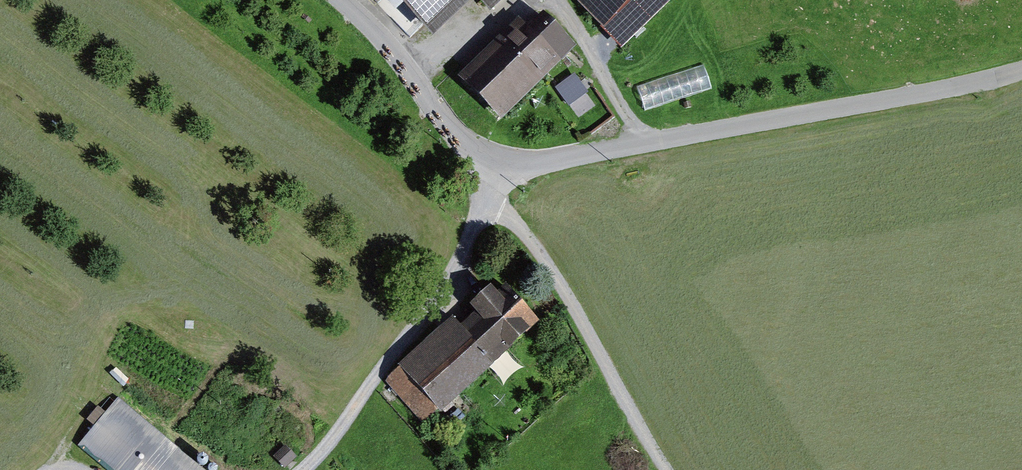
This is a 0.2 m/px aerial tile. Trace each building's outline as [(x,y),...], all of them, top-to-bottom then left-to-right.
[(425,56),(468,15),(484,32),(517,0),(373,0),(425,56)] [(562,10),(600,46),(643,0),(572,0),(562,10)] [(497,141),(568,68),(524,25),(453,98),(497,141)] [(710,67),(641,82),(647,108),(716,93),(710,67)] [(577,70),(559,85),(572,102),(591,88),(577,70)] [(421,437),(530,336),(490,293),(381,395),(421,437)] [(113,415),(72,464),(80,469),(180,469),(113,415)]
